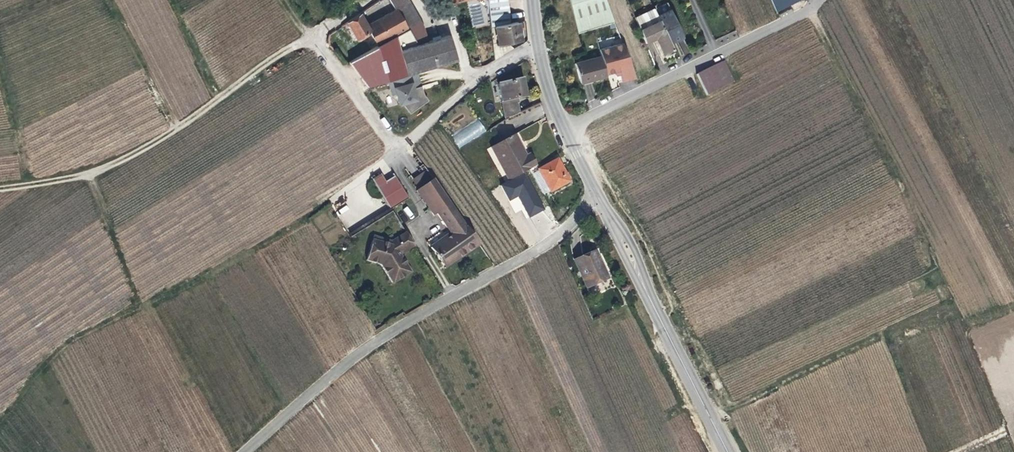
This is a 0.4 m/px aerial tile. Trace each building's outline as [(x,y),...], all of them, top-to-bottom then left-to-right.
[(409,5),(408,3),(405,0),(386,0),(393,11),(394,13),(409,5)] [(488,26),(494,25),(510,23),(508,0),(486,0),(488,26)] [(576,34),(591,31),(613,25),(603,0),(566,0),(576,34)] [(804,0),(772,0),(777,12),(804,0)] [(654,18),(668,11),(664,4),(651,10),(654,18)] [(414,46),(424,43),(419,26),(409,5),(394,13),(404,30),(405,31),(406,33),(414,46)] [(665,39),(678,33),(668,11),(654,18),(651,10),(650,9),(649,7),(636,13),(637,16),(642,25),(635,29),(641,42),(652,37),(659,53),(669,49),(665,39)] [(361,12),(345,23),(355,39),(368,32),(375,46),(404,30),(394,13),(393,11),(365,27),(360,19),(363,17),(361,12)] [(512,22),(524,21),(523,12),(511,13),(512,22)] [(630,16),(631,18),(635,29),(642,25),(637,16),(636,13),(630,16)] [(517,39),(515,22),(510,23),(494,25),(497,45),(508,44),(507,41),(517,39)] [(384,82),(384,84),(386,90),(390,89),(392,95),(395,106),(399,104),(406,114),(424,101),(419,94),(413,75),(412,73),(452,60),(445,36),(424,43),(414,46),(406,33),(405,31),(346,64),(349,68),(363,88),(384,82)] [(620,85),(634,81),(621,46),(597,51),(599,58),(604,76),(613,74),(617,73),(618,77),(620,85)] [(581,85),(605,78),(604,76),(599,58),(576,65),(581,85)] [(710,66),(693,75),(704,97),(722,88),(710,66)] [(497,84),(503,121),(516,115),(514,104),(516,103),(515,99),(523,97),(520,80),(497,84)] [(479,120),(452,135),(458,147),(486,132),(479,120)] [(488,149),(506,182),(534,167),(527,155),(523,157),(511,136),(488,149)] [(547,194),(567,184),(556,161),(535,171),(547,194)] [(431,183),(422,170),(408,179),(417,193),(431,183)] [(381,175),(372,180),(391,212),(408,200),(395,180),(387,184),(381,175)] [(431,183),(417,193),(415,194),(416,196),(432,219),(435,217),(449,238),(427,251),(439,267),(462,253),(464,256),(477,248),(431,183)] [(510,200),(514,212),(523,209),(519,197),(510,200)] [(393,290),(412,278),(400,262),(394,253),(409,243),(401,230),(384,243),(373,240),(365,265),(381,270),(393,290)] [(394,253),(400,262),(415,252),(409,243),(394,253)] [(589,247),(586,248),(593,265),(596,264),(589,247)] [(593,265),(586,248),(569,255),(580,284),(601,275),(596,264),(593,265)] [(440,270),(464,256),(462,253),(439,267),(440,270)]
